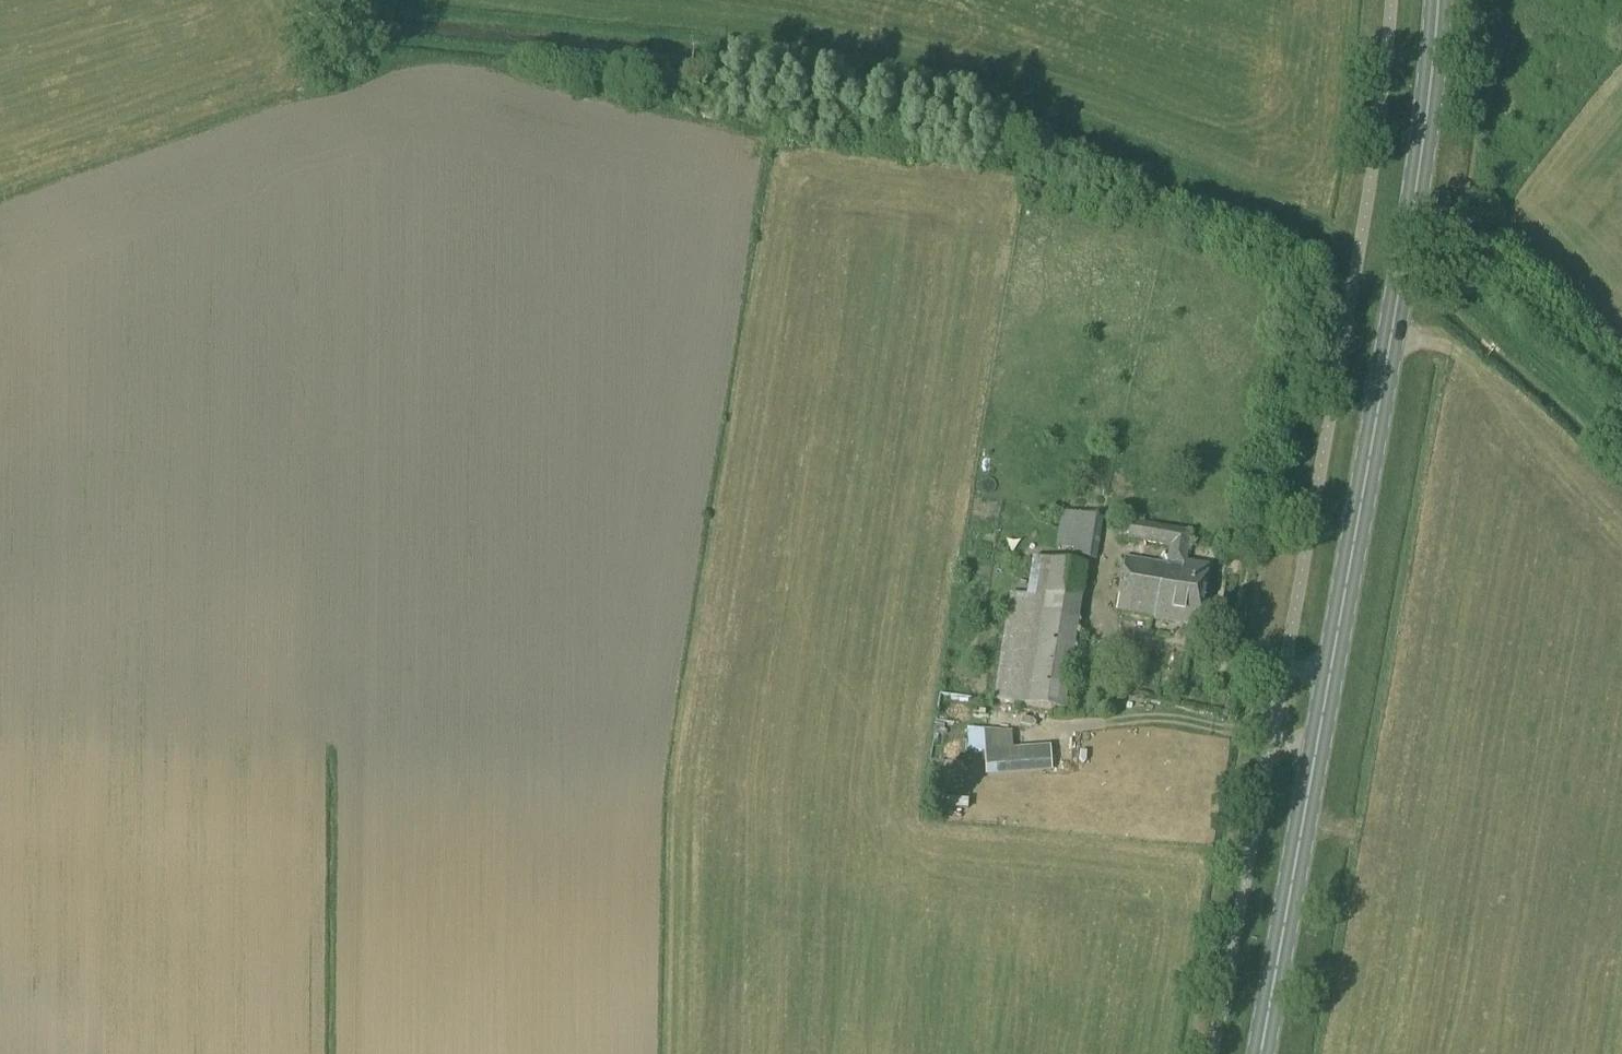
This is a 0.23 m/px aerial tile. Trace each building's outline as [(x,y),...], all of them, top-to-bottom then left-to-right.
[(1096,562),(1102,519),(1061,513),(1055,549),(1072,552),(1071,558),(1096,562)] [(1204,567),(1182,563),(1187,533),(1126,523),(1124,541),(1168,548),(1165,564),(1121,557),(1112,611),(1173,621),(1172,623),(1195,626),(1204,567)] [(1064,713),(1086,567),(1031,559),(1026,596),(1009,593),(992,702),(1064,713)] [(1117,689),(1117,699),(1138,700),(1138,690),(1117,689)] [(968,753),(983,752),(985,777),(1051,772),(1049,747),(1014,749),(1013,750),(1011,733),(966,730),(968,753)]
